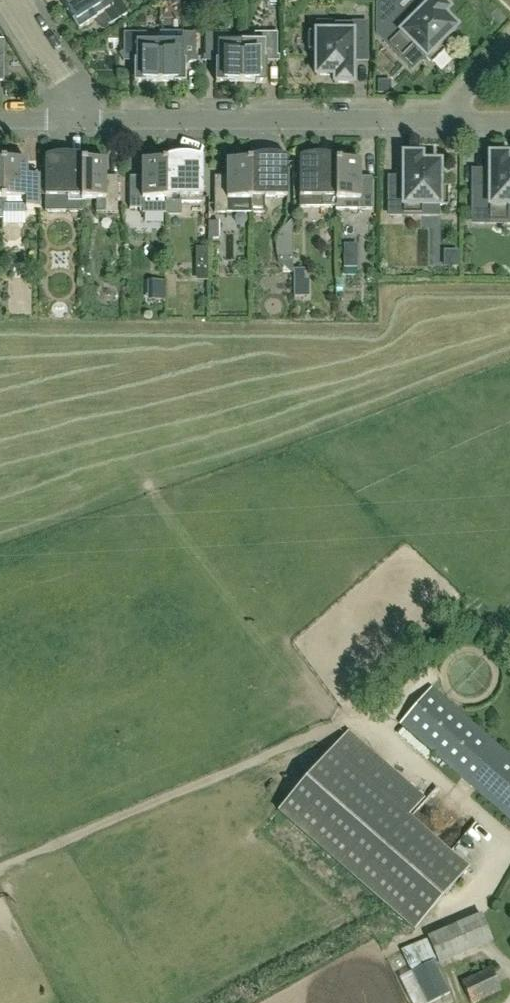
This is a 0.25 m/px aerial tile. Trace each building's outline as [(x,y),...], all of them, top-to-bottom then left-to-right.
[(67,10),(82,0),(60,0),(67,10)] [(118,0),(82,0),(67,10),(74,22),(73,23),(79,32),(100,18),(106,27),(127,14),(118,0)] [(457,29),(444,16),(449,10),(439,0),(434,0),(414,20),(394,0),(383,0),(378,5),(378,34),(413,70),(425,58),(432,65),(445,52),(439,46),(457,29)] [(366,52),(366,24),(315,25),(315,33),(309,33),(309,51),(316,51),(316,76),(334,76),(334,84),(353,84),(353,52),(366,52)] [(160,82),(160,42),(146,42),(146,34),(124,33),(124,58),(135,58),(135,84),(145,84),(145,82),(160,82)] [(196,58),(196,34),(160,34),(160,42),(160,82),(174,82),(174,84),(185,84),(185,58),(196,58)] [(241,82),(241,43),(228,42),(228,34),(205,34),(205,58),(216,58),(216,84),(227,84),(227,82),(241,82)] [(266,84),(266,58),(278,58),(278,34),(255,34),(255,43),(241,43),(241,82),(256,83),(256,84),(266,84)] [(379,81),(379,94),(391,94),(391,81),(379,81)] [(82,162),(82,158),(74,155),(68,155),(63,154),(59,155),(56,155),(52,156),(45,158),(45,212),(82,212),(82,203),(82,200),(82,162)] [(203,197),(203,158),(202,158),(199,157),(195,156),(191,155),(185,155),(181,155),(175,155),(172,156),(168,157),(166,158),(166,162),(166,214),(179,214),(179,203),(202,203),(202,197),(203,197)] [(251,213),(251,162),(248,162),(248,155),(241,155),(237,155),(233,156),(227,157),(227,177),(215,177),(215,213),(251,213)] [(288,197),(288,158),(287,158),(284,157),(281,156),(278,155),(274,155),(269,155),(264,155),(261,155),(256,157),(250,158),(251,162),(251,213),(264,213),(264,197),(288,197)] [(336,207),(336,200),(336,162),(337,162),(337,158),(333,157),(329,156),(327,156),(321,155),(317,155),(311,155),(306,156),(300,158),(300,197),(300,207),(336,207)] [(448,206),(448,188),(440,188),(440,163),(422,163),(422,156),(403,155),(403,176),(390,176),(390,215),(436,215),(436,214),(438,214),(438,215),(440,215),(440,206),(448,206)] [(508,223),(508,206),(509,206),(509,163),(508,163),(508,156),(490,156),(490,169),(474,169),(473,223),(508,223)] [(39,209),(39,177),(27,177),(27,161),(3,161),(3,214),(27,214),(27,209),(39,209)] [(118,213),(118,177),(106,177),(106,162),(82,162),(82,200),(97,200),(97,213),(118,213)] [(166,162),(142,162),(142,177),(130,177),(130,209),(143,209),(143,214),(166,214),(166,162)] [(372,210),(372,178),(360,178),(360,162),(337,162),(336,162),(336,200),(336,207),(336,209),(360,210),(372,210)] [(292,275),(292,221),(289,223),(284,228),(279,233),(278,236),(277,238),(276,241),(276,245),(275,248),(276,252),(276,255),(277,258),(278,260),(279,263),(281,266),(284,269),(290,274),(292,275)] [(219,239),(219,222),(208,222),(208,239),(219,239)] [(344,257),(344,268),(357,268),(357,257),(344,257)] [(196,262),(196,281),(208,281),(208,261),(196,262)] [(294,270),(294,280),(304,280),(304,270),(294,270)] [(432,689),(401,724),(440,758),(504,810),(509,816),(509,757),(432,689)] [(469,870),(408,817),(425,797),(349,731),(278,812),(415,931),(469,870)] [(473,832),(455,846),(462,855),(480,842),(473,832)] [(491,941),(481,916),(428,938),(428,939),(436,959),(438,963),(491,941)] [(428,939),(401,951),(411,972),(412,972),(433,961),(436,959),(428,939)] [(433,961),(412,972),(427,1002),(430,1002),(450,993),(433,961)] [(490,968),(462,982),(472,1002),(474,1002),(501,990),(490,968)]
